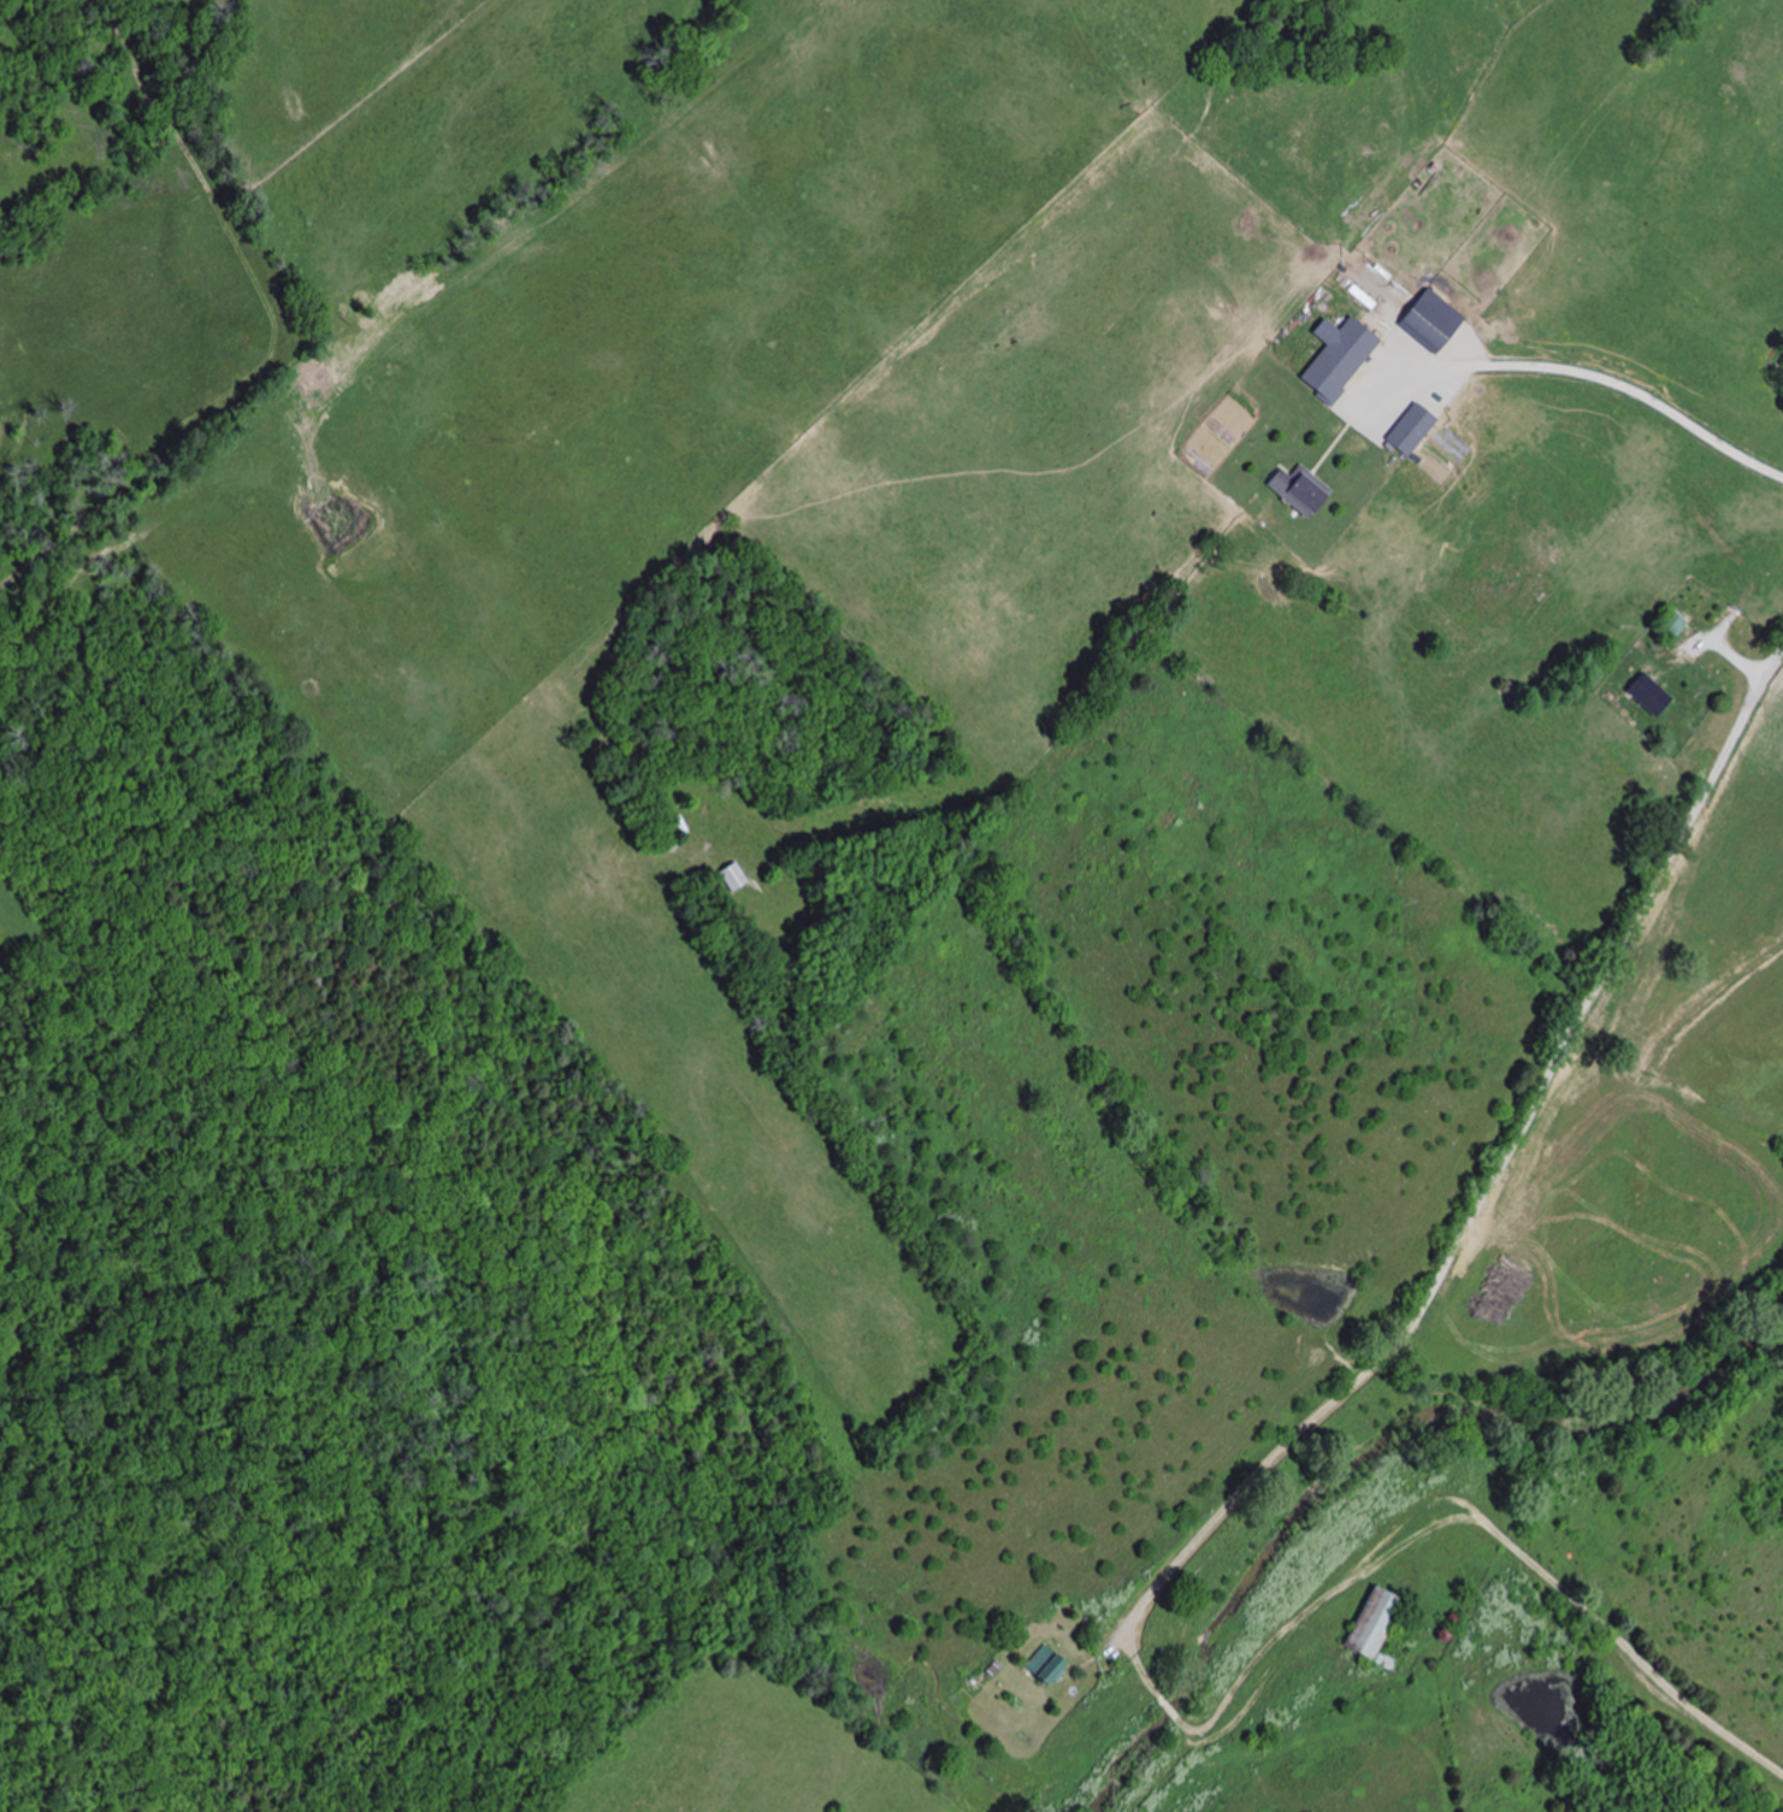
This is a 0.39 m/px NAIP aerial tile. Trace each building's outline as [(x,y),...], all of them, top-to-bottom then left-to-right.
[(1465,324),(1427,288),(1395,321),(1433,357),(1465,324)] [(1330,407),(1379,340),(1347,317),(1336,332),(1320,319),(1309,334),(1324,345),(1297,382),(1330,407)] [(1381,441),(1403,460),(1435,422),(1413,403),(1381,441)] [(1276,469),(1262,487),(1305,521),(1328,491),(1296,466),(1287,478),(1276,469)] [(1654,630),(1671,645),(1689,626),(1672,610),(1654,630)] [(1668,702),(1639,673),(1620,692),(1649,721),(1668,702)] [(1340,1648),(1393,1674),(1401,1658),(1383,1649),(1406,1603),(1370,1585),(1340,1648)] [(1038,1666),(1029,1676),(1040,1686),(1060,1665),(1043,1649),(1033,1661),(1038,1666)]
